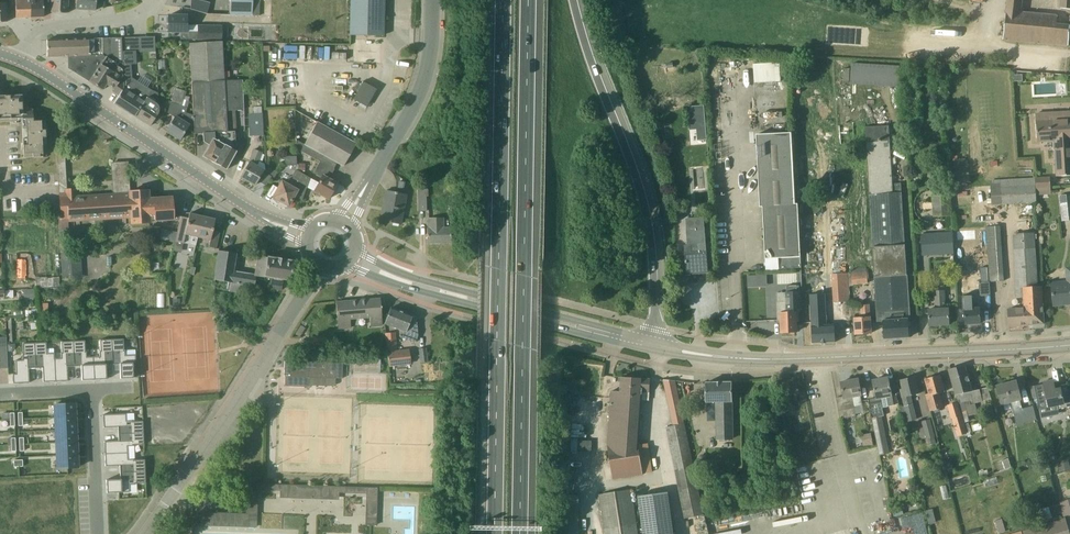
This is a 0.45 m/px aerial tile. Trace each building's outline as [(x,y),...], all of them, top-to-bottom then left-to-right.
[(30,0),(15,0),(16,18),(30,17),(30,0)] [(30,17),(44,17),(44,10),(43,0),(30,0),(30,17)] [(60,0),(52,0),(51,13),(59,13),(60,0)] [(67,13),(67,0),(60,0),(59,13),(67,13)] [(96,0),(76,0),(76,9),(95,10),(96,0)] [(190,10),(208,12),(210,1),(205,0),(191,0),(190,10)] [(230,16),(252,17),(252,16),(252,0),(230,0),(230,16)] [(349,35),(383,36),(384,0),(350,0),(349,35)] [(1004,39),(1068,46),(1069,30),(1069,26),(1056,24),(1056,18),(1056,15),(1023,12),(1024,0),(1008,0),(1004,39)] [(1059,8),(1069,9),(1069,0),(1060,0),(1059,8)] [(159,28),(166,28),(165,15),(158,16),(159,28)] [(188,16),(179,16),(168,15),(168,32),(180,32),(180,39),(198,39),(198,41),(213,40),(222,41),(221,27),(198,26),(198,25),(187,25),(188,16)] [(139,51),(139,37),(135,37),(120,38),(122,52),(129,52),(135,51),(139,51)] [(47,57),(69,56),(102,55),(102,38),(47,40),(47,57)] [(112,92),(119,96),(125,87),(123,65),(120,38),(102,38),(102,55),(69,56),(69,67),(90,81),(90,82),(102,90),(106,84),(114,89),(112,92)] [(224,75),(222,41),(213,40),(198,41),(198,43),(190,43),(193,115),(194,126),(193,126),(194,134),(203,133),(203,142),(209,145),(202,156),(226,170),(237,151),(235,131),(236,131),(235,111),(244,110),(242,80),(230,80),(224,81),(224,75)] [(754,70),(755,83),(781,81),(780,62),(753,64),(754,70)] [(131,77),(131,64),(123,65),(125,87),(119,96),(114,103),(135,117),(135,116),(150,126),(158,114),(159,112),(159,109),(159,107),(158,106),(158,105),(157,104),(156,103),(147,98),(151,90),(131,78),(131,77)] [(368,107),(378,88),(363,81),(353,100),(368,107)] [(194,126),(193,115),(185,113),(190,101),(189,101),(190,98),(187,97),(188,93),(186,93),(187,92),(175,88),(167,113),(175,117),(166,131),(180,140),(189,126),(193,126),(194,126)] [(21,95),(0,96),(0,119),(22,118),(33,118),(32,108),(22,109),(21,95)] [(1053,113),(1054,121),(1037,122),(1036,115),(1038,115),(1038,114),(1036,114),(1037,142),(1053,141),(1053,150),(1055,150),(1057,176),(1069,176),(1069,112),(1053,113)] [(263,113),(248,114),(249,136),(264,136),(263,113)] [(46,152),(45,132),(45,121),(33,121),(33,118),(22,118),(24,157),(42,157),(42,152),(46,152)] [(355,143),(346,138),(317,122),(304,145),(296,140),(296,149),(319,161),(320,161),(334,169),(337,163),(342,166),(355,143)] [(909,337),(909,336),(908,318),(910,318),(902,183),(893,184),(889,126),(866,127),(875,277),(877,322),(883,321),(884,339),(909,337)] [(801,268),(798,204),(795,204),(791,133),(757,134),(760,207),(763,207),(765,259),(779,258),(779,269),(801,268)] [(264,169),(263,169),(257,166),(263,153),(253,149),(248,161),(249,161),(240,177),(255,185),(262,172),(264,169)] [(288,157),(288,166),(297,165),(297,156),(288,157)] [(334,169),(320,161),(319,161),(313,173),(321,178),(314,191),(328,199),(337,183),(329,179),(334,169)] [(75,197),(74,189),(67,189),(67,188),(58,188),(61,230),(69,229),(68,222),(115,219),(130,218),(130,225),(151,224),(151,221),(173,219),(172,197),(148,199),(148,190),(129,191),(128,162),(111,163),(113,195),(75,197)] [(264,169),(262,172),(274,178),(277,172),(265,165),(263,169),(264,169)] [(302,200),(305,190),(309,178),(298,171),(295,170),(292,176),(293,176),(289,184),(282,180),(273,197),(288,205),(294,195),(302,200)] [(1035,178),(1036,189),(1051,188),(1051,177),(1035,178)] [(1037,202),(1036,189),(1035,178),(1000,180),(1001,188),(991,188),(992,205),(1037,202)] [(932,194),(933,217),(951,216),(950,188),(940,189),(940,193),(932,194)] [(406,194),(397,192),(386,190),(383,204),(385,204),(382,220),(380,220),(380,221),(400,224),(406,194)] [(426,196),(417,197),(418,208),(418,211),(426,211),(426,196)] [(1062,221),(1065,220),(1069,220),(1069,204),(1061,204),(1060,204),(1062,221)] [(197,238),(202,216),(189,213),(188,218),(181,217),(177,232),(175,241),(195,245),(197,238)] [(216,248),(217,246),(219,235),(212,234),(215,219),(202,216),(197,238),(210,240),(209,247),(216,248)] [(451,242),(450,227),(444,227),(444,218),(428,218),(428,227),(427,227),(427,243),(451,242)] [(687,273),(708,271),(704,228),(686,229),(688,245),(684,245),(687,273)] [(177,232),(162,230),(160,240),(175,243),(175,241),(177,232)] [(952,232),(921,234),(922,255),(954,254),(952,232)] [(1044,324),(1043,313),(1041,286),(1038,286),(1036,242),(1035,233),(1013,234),(1018,298),(1024,298),(1024,305),(1032,305),(1033,315),(1028,316),(1029,325),(1044,324)] [(233,271),(236,253),(218,251),(214,279),(231,282),(229,291),(252,295),(255,276),(271,278),(269,289),(281,290),(283,280),(290,281),(293,261),(268,257),(267,259),(258,257),(255,274),(233,271)] [(59,252),(60,279),(71,278),(70,252),(59,252)] [(868,284),(868,267),(856,267),(856,268),(851,268),(852,284),(868,284)] [(1052,294),(1053,305),(1069,304),(1069,268),(1065,269),(1066,280),(1051,282),(1052,294)] [(748,287),(757,287),(756,276),(747,276),(748,287)] [(980,296),(990,295),(991,295),(990,282),(989,282),(983,282),(979,283),(980,296)] [(835,342),(834,324),(828,324),(825,284),(810,286),(813,344),(835,342)] [(798,321),(798,312),(800,312),(799,286),(787,286),(788,313),(781,313),(781,332),(797,332),(796,321),(798,321)] [(34,289),(23,290),(24,299),(34,299),(34,289)] [(949,325),(949,308),(946,308),(945,291),(933,291),(934,308),(928,308),(929,326),(949,325)] [(382,326),(381,310),(380,299),(336,302),(338,329),(351,328),(350,319),(370,318),(371,327),(382,326)] [(980,323),(980,307),(973,308),(972,299),(964,299),(965,324),(980,323)] [(215,305),(216,320),(226,319),(225,305),(215,305)] [(872,333),(871,322),(870,305),(861,305),(862,317),(854,317),(856,334),(872,333)] [(1009,326),(1029,325),(1028,316),(1033,315),(1032,305),(1024,305),(1024,308),(1008,309),(1009,326)] [(417,337),(416,318),(391,308),(384,324),(401,331),(400,335),(401,337),(414,342),(416,341),(417,337)] [(388,367),(411,365),(409,349),(398,350),(396,332),(385,333),(387,351),(386,352),(388,367)] [(100,357),(93,357),(94,380),(107,379),(106,365),(113,365),(112,339),(99,340),(100,357)] [(125,339),(112,339),(113,365),(120,365),(120,378),(133,378),(133,364),(136,364),(136,355),(125,355),(125,339)] [(61,358),(54,358),(55,382),(68,381),(67,367),(74,367),(73,341),(61,342),(62,353),(61,353),(61,358)] [(73,341),(74,367),(81,366),(82,380),(94,380),(93,357),(84,357),(84,341),(73,341)] [(43,382),(55,382),(54,358),(54,353),(47,353),(46,342),(34,343),(35,368),(42,368),(43,382)] [(29,369),(35,368),(34,343),(23,343),(23,354),(22,355),(23,360),(15,360),(16,376),(12,376),(13,383),(29,383),(29,369)] [(428,361),(426,348),(418,349),(420,363),(428,361)] [(342,363),(335,363),(299,361),(299,360),(297,360),(297,361),(284,361),(284,377),(285,377),(285,384),(286,386),(307,386),(308,385),(308,377),(335,378),(341,378),(342,363)] [(983,401),(980,390),(973,392),(965,366),(949,369),(954,395),(956,395),(958,403),(964,425),(964,423),(969,421),(968,415),(973,413),(977,412),(975,404),(983,401)] [(944,392),(943,386),(940,375),(925,379),(930,394),(925,395),(930,411),(934,410),(935,413),(940,412),(939,410),(944,408),(940,393),(944,392)] [(650,379),(633,378),(621,377),(620,391),(611,390),(608,445),(613,480),(644,475),(643,474),(653,472),(648,443),(640,445),(643,400),(649,401),(650,379)] [(919,394),(917,387),(915,377),(901,380),(903,389),(900,389),(905,406),(900,408),(903,421),(912,418),(911,415),(914,414),(912,405),(913,404),(911,396),(919,394)] [(894,405),(890,389),(888,378),(873,381),(876,398),(869,400),(873,418),(872,418),(875,433),(876,433),(877,439),(886,437),(882,417),(884,416),(882,408),(894,405)] [(862,396),(860,390),(858,379),(841,382),(844,396),(836,398),(840,419),(856,416),(853,398),(862,396)] [(1069,407),(1069,398),(1067,384),(1066,384),(1066,387),(1055,389),(1053,379),(1043,381),(1049,409),(1058,407),(1058,409),(1069,407)] [(1020,401),(1021,400),(1016,381),(997,386),(1002,406),(1011,403),(1012,406),(1017,425),(1036,420),(1033,406),(1022,409),(1020,401)] [(732,402),(732,393),(731,382),(706,383),(707,403),(716,403),(716,440),(734,440),(733,402),(732,402)] [(54,405),(55,418),(76,417),(75,403),(54,405)] [(964,427),(964,425),(958,403),(947,405),(950,419),(953,418),(955,429),(964,427)] [(118,434),(143,433),(143,420),(126,421),(126,414),(103,415),(104,428),(118,427),(118,434)] [(76,429),(76,417),(55,418),(55,430),(76,429)] [(927,439),(928,439),(929,445),(936,443),(935,437),(936,437),(931,419),(922,422),(927,439)] [(685,423),(666,427),(685,518),(704,514),(685,423)] [(76,429),(55,430),(56,443),(77,442),(76,429)] [(144,444),(143,433),(118,434),(118,440),(104,441),(105,454),(128,453),(128,445),(144,444)] [(874,445),(872,437),(862,439),(864,447),(874,445)] [(592,450),(592,439),(571,439),(571,450),(592,450)] [(77,454),(77,442),(56,443),(56,455),(77,454)] [(128,453),(105,454),(105,467),(120,466),(120,472),(145,471),(145,460),(129,460),(129,453),(128,453)] [(77,454),(56,455),(57,468),(78,467),(77,454)] [(706,463),(707,461),(707,459),(707,457),(705,455),(703,455),(700,455),(699,457),(698,460),(699,462),(701,464),(704,463),(706,463)] [(998,462),(1001,471),(1011,467),(1008,458),(998,462)] [(1069,459),(1057,461),(1059,472),(1069,470),(1069,465),(1069,459)] [(946,468),(952,466),(953,466),(952,462),(949,460),(944,461),(946,468)] [(145,471),(120,472),(120,479),(106,480),(107,493),(130,492),(129,485),(146,484),(145,471)] [(377,499),(377,488),(247,484),(247,497),(258,497),(258,490),(286,491),(286,498),(290,498),(290,491),(321,492),(320,499),(332,499),(332,492),(366,494),(366,499),(377,499)] [(600,494),(606,533),(638,533),(631,489),(600,494)] [(668,492),(638,496),(643,533),(674,533),(668,492)] [(1060,502),(1064,517),(1069,515),(1069,499),(1060,502)] [(892,510),(894,517),(904,514),(902,507),(892,510)] [(927,517),(934,516),(933,509),(926,511),(927,517)] [(201,525),(255,527),(256,514),(201,512),(201,525)] [(365,525),(370,525),(376,525),(376,517),(365,517),(365,525)] [(1032,528),(1034,533),(1069,533),(1065,519),(1032,528)]
